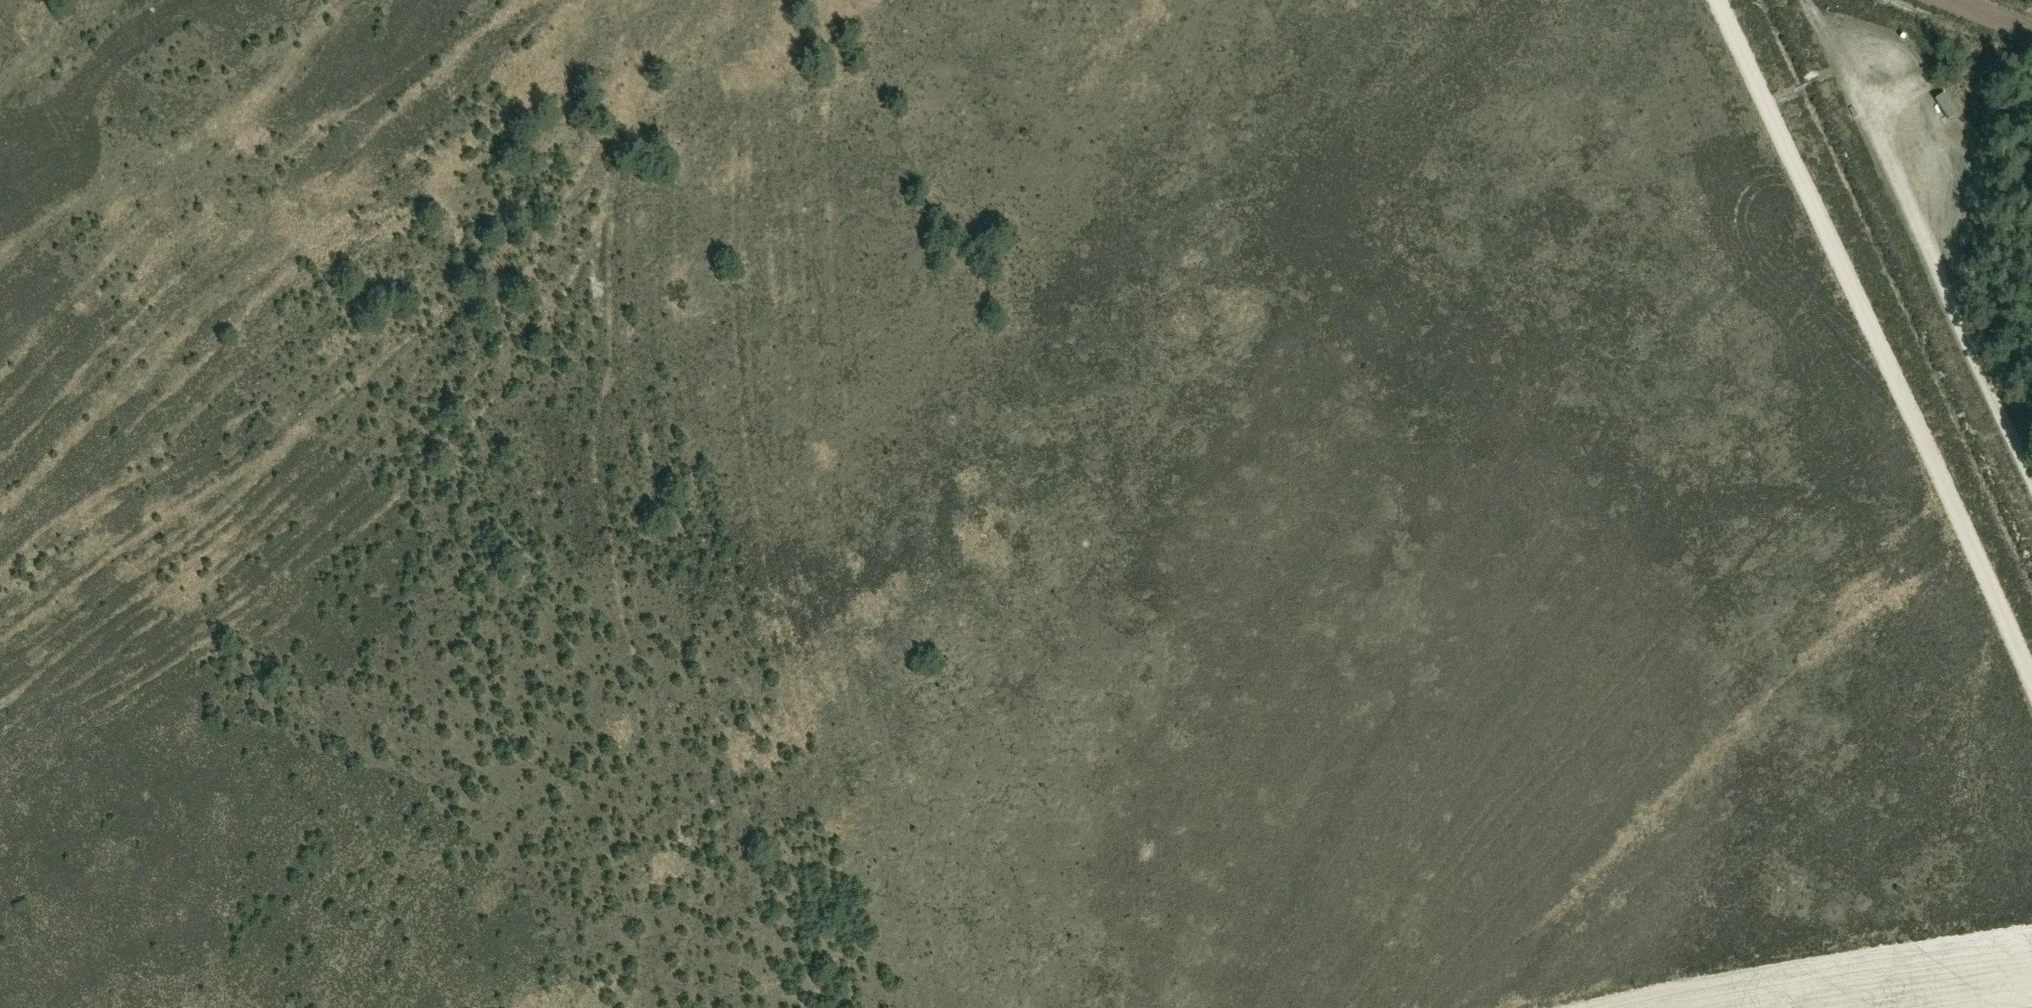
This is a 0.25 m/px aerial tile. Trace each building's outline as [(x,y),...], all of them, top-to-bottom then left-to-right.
[(1953,110),(1964,105),(1954,83),(1943,87),(1953,110)]
